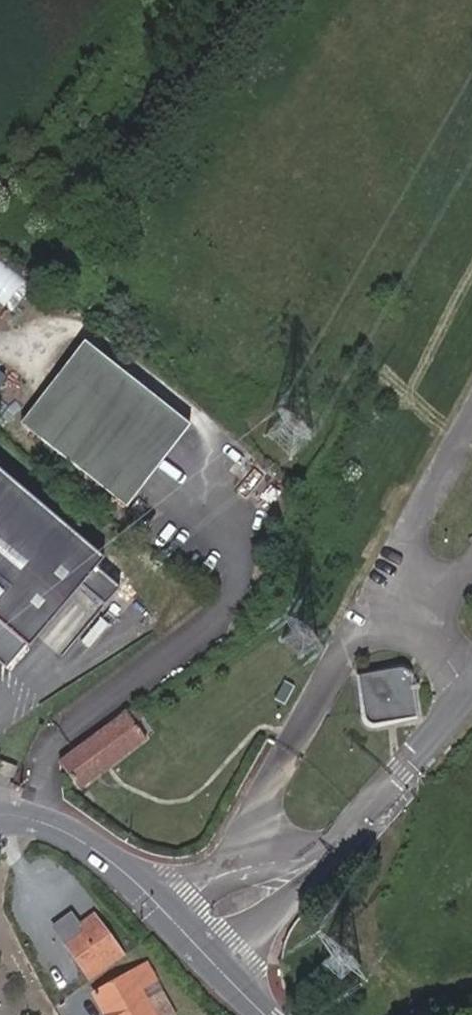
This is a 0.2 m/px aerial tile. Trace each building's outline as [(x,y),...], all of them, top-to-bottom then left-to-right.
[(5,313),(28,288),(0,263),(0,308),(5,313)] [(188,431),(86,350),(26,427),(127,507),(188,431)] [(3,669),(22,647),(26,649),(78,586),(102,606),(117,589),(93,569),(101,560),(0,474),(0,666),(3,669)] [(407,674),(363,680),(366,724),(413,719),(407,674)] [(135,723),(141,732),(152,724),(145,715),(135,723)] [(130,716),(60,766),(79,792),(147,742),(141,732),(135,723),(130,716)] [(79,975),(112,951),(90,920),(75,931),(80,938),(62,951),(79,975)] [(92,997),(102,1014),(151,1014),(142,999),(172,982),(159,960),(92,997)]
